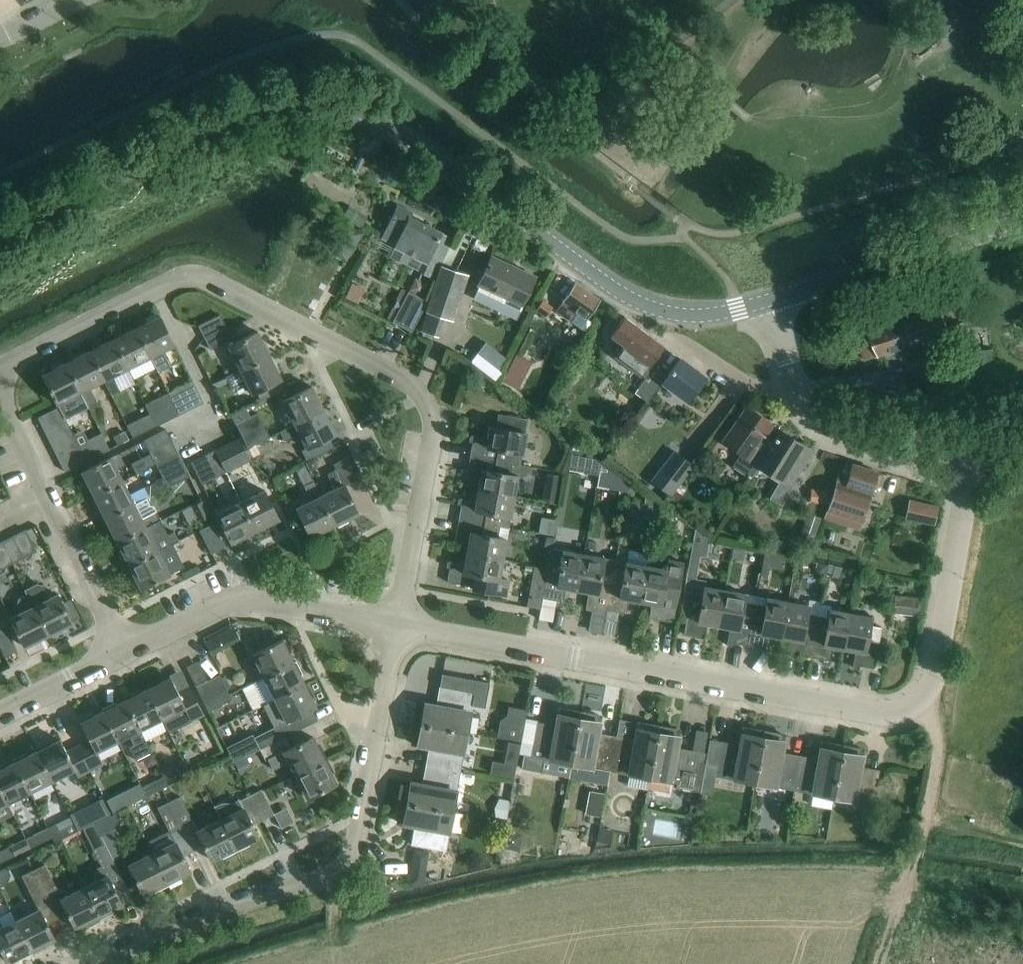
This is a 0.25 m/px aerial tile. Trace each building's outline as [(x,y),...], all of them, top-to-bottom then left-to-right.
[(440,264),(452,237),(441,232),(441,231),(410,216),(412,212),(397,204),(382,235),(395,242),(394,244),(396,244),(391,255),(407,262),(412,252),(427,259),(421,271),(432,277),(439,263),(440,264)] [(345,259),(361,232),(340,220),(324,247),(345,259)] [(454,268),(471,235),(463,231),(458,240),(452,237),(440,264),(420,329),(434,334),(440,314),(453,319),(468,273),(454,268)] [(479,284),(474,295),(502,308),(507,297),(522,304),(535,276),(491,254),(477,283),(479,284)] [(570,279),(576,266),(564,261),(558,273),(570,279)] [(421,295),(427,283),(414,276),(408,288),(421,295)] [(563,300),(557,309),(571,319),(586,329),(592,320),(587,317),(588,315),(600,299),(574,281),(563,297),(561,299),(563,300)] [(357,300),(362,291),(353,287),(349,296),(357,300)] [(410,329),(425,299),(406,289),(390,319),(410,329)] [(542,299),(535,309),(545,315),(552,306),(542,299)] [(878,355),(949,330),(942,307),(869,331),(869,332),(878,355)] [(210,349),(215,347),(232,338),(220,314),(198,324),(207,342),(210,349)] [(160,315),(136,327),(151,356),(158,371),(170,365),(163,351),(175,345),(169,333),(160,315)] [(660,383),(667,374),(651,362),(663,345),(624,315),(610,333),(625,344),(615,358),(641,376),(642,375),(645,377),(635,391),(648,400),(660,383)] [(126,369),(151,356),(136,327),(111,339),(126,369)] [(239,368),(256,359),(269,353),(257,330),(228,345),(239,368)] [(112,394),(121,390),(114,375),(126,369),(111,339),(90,350),(104,379),(112,394)] [(488,344),(484,350),(502,362),(506,355),(488,344)] [(88,405),(97,400),(90,386),(104,379),(90,350),(67,361),(69,365),(81,390),(88,405)] [(489,372),(495,364),(477,351),(471,359),(489,372)] [(284,388),(279,379),(281,378),(269,353),(256,359),(239,368),(224,376),(230,388),(244,381),(250,393),(256,390),(261,399),(284,388)] [(689,397),(693,392),(705,376),(680,357),(667,374),(660,383),(682,400),(686,395),(689,397)] [(57,402),(75,393),(81,390),(69,365),(67,361),(42,373),(57,402)] [(180,414),(203,402),(192,380),(169,392),(180,414)] [(530,400),(537,392),(524,382),(518,391),(530,400)] [(294,422),(323,407),(312,385),(294,394),(282,400),(294,422)] [(156,426),(163,423),(180,414),(169,392),(145,404),(149,412),(155,425),(156,426)] [(45,431),(66,420),(58,406),(37,416),(45,431)] [(749,476),(757,465),(769,446),(759,439),(770,422),(747,406),(735,422),(723,439),(741,452),(733,464),(749,476)] [(335,433),(323,407),(294,422),(280,429),(285,439),(299,432),(306,447),(302,449),(306,458),(311,456),(333,445),(329,436),(335,433)] [(248,445),(270,434),(258,411),(237,422),(248,445)] [(132,436),(155,425),(149,412),(126,424),(132,436)] [(526,430),(528,418),(497,413),(495,426),(489,425),(487,437),(471,434),(471,435),(473,435),(470,455),(513,463),(520,464),(522,452),(523,452),(527,431),(526,430)] [(49,440),(70,430),(66,420),(45,431),(49,440)] [(156,462),(178,451),(166,428),(144,439),(156,462)] [(79,449),(89,444),(81,429),(72,434),(75,439),(79,449)] [(790,483),(801,467),(811,450),(802,445),(803,443),(780,429),(769,446),(757,465),(781,479),(781,478),(790,483)] [(75,439),(72,434),(70,430),(49,440),(54,450),(75,439)] [(227,470),(250,459),(238,436),(215,448),(227,470)] [(80,450),(79,449),(75,439),(54,450),(59,460),(80,450)] [(105,439),(80,451),(85,460),(110,448),(105,439)] [(202,483),(227,470),(215,448),(191,460),(202,483)] [(671,494),(679,483),(693,464),(674,449),(651,480),(671,494)] [(64,470),(85,460),(80,451),(80,450),(59,460),(64,470)] [(168,486),(190,475),(178,451),(156,462),(168,486)] [(515,496),(519,475),(511,473),(513,463),(470,455),(466,474),(480,477),(478,489),(515,496)] [(93,493),(101,490),(122,479),(110,456),(99,461),(82,470),(93,493)] [(335,523),(358,512),(344,484),(358,477),(347,456),(332,462),(335,468),(326,472),(334,488),(320,494),(335,523)] [(312,480),(307,470),(308,469),(304,460),(294,465),(311,499),(296,507),(310,536),(335,523),(320,494),(313,480),(312,480)] [(832,490),(826,508),(862,519),(877,471),(851,463),(848,474),(839,471),(832,490)] [(129,493),(122,479),(101,490),(93,493),(105,517),(149,495),(144,486),(129,493)] [(676,502),(686,489),(679,483),(671,494),(669,497),(676,502)] [(827,500),(827,488),(811,488),(811,500),(827,500)] [(256,529),(279,518),(270,500),(265,489),(242,500),(256,529)] [(512,515),(515,496),(478,489),(476,500),(460,497),(459,498),(462,498),(458,518),(501,526),(508,527),(510,515),(512,515)] [(117,540),(132,532),(161,519),(156,509),(154,505),(150,504),(147,497),(149,495),(105,517),(117,540)] [(934,523),(938,505),(909,498),(904,516),(934,523)] [(199,519),(209,515),(201,499),(192,504),(199,519)] [(231,541),(256,529),(242,500),(217,512),(222,524),(231,541)] [(811,540),(820,516),(808,512),(800,536),(811,540)] [(503,559),(507,538),(499,537),(501,526),(458,518),(455,537),(468,540),(466,552),(497,558),(500,559),(503,559)] [(168,534),(161,519),(132,532),(117,540),(129,564),(173,542),(178,539),(173,531),(168,534)] [(210,552),(224,545),(213,522),(199,529),(210,552)] [(11,562),(18,559),(36,550),(26,528),(1,541),(11,562)] [(11,562),(1,541),(0,541),(0,568),(11,562)] [(141,587),(184,566),(173,542),(129,564),(141,587)] [(577,589),(584,555),(563,551),(564,549),(552,546),(550,556),(546,577),(542,597),(563,601),(565,587),(577,589)] [(496,577),(500,559),(497,558),(466,552),(464,562),(448,559),(448,561),(450,561),(447,581),(472,585),(472,587),(505,593),(508,579),(496,577)] [(606,608),(614,568),(615,561),(606,559),(584,555),(577,589),(587,591),(585,607),(586,607),(587,605),(606,608)] [(646,566),(640,600),(651,602),(648,618),(649,619),(650,616),(669,620),(673,621),(683,562),(668,559),(666,570),(646,566)] [(640,600),(646,566),(628,563),(626,570),(614,568),(606,608),(626,612),(629,598),(640,600)] [(718,625),(721,605),(724,589),(704,586),(705,580),(693,577),(690,591),(687,613),(683,633),(704,636),(707,623),(718,625)] [(49,596),(43,583),(38,581),(26,587),(28,591),(26,592),(47,634),(72,621),(57,592),(49,596)] [(746,644),(754,603),(744,602),(746,593),(724,589),(721,605),(718,625),(729,627),(726,643),(727,643),(728,641),(746,644)] [(24,645),(47,634),(26,592),(20,595),(18,600),(23,610),(10,616),(15,627),(24,645)] [(916,613),(918,598),(894,595),(893,610),(916,613)] [(783,623),(787,601),(768,597),(766,606),(754,603),(746,644),(767,648),(770,634),(780,636),(783,623)] [(809,655),(830,659),(833,645),(844,648),(850,611),(830,607),(831,601),(820,599),(817,615),(814,630),(809,655)] [(809,655),(814,630),(817,615),(806,613),(808,604),(787,601),(783,623),(780,636),(792,638),(789,654),(790,654),(791,652),(809,655)] [(874,667),(881,626),(869,623),(871,615),(850,611),(844,648),(856,650),(854,664),(874,667)] [(7,654),(17,649),(6,626),(0,629),(0,647),(5,655),(7,654)] [(219,633),(204,640),(211,653),(225,646),(219,633)] [(284,637),(252,653),(263,675),(295,659),(291,650),(293,649),(287,636),(284,637)] [(264,676),(254,681),(264,702),(274,698),(274,697),(305,681),(301,673),(304,672),(297,658),(295,659),(263,675),(264,676)] [(419,701),(415,722),(467,731),(472,704),(485,706),(489,681),(441,672),(439,686),(440,686),(437,705),(419,701)] [(219,673),(207,679),(219,703),(231,697),(219,673)] [(159,678),(146,685),(147,688),(167,728),(168,729),(190,718),(202,711),(199,705),(190,687),(179,693),(170,676),(161,681),(159,678)] [(207,679),(196,685),(208,709),(219,703),(207,679)] [(274,698),(264,702),(275,724),(277,723),(278,724),(286,720),(317,705),(312,695),(314,694),(308,680),(305,681),(274,697),(274,698)] [(137,689),(124,696),(125,699),(142,732),(145,739),(146,739),(167,728),(147,688),(139,692),(137,689)] [(115,701),(102,707),(103,710),(118,739),(129,733),(134,744),(129,747),(135,758),(151,750),(146,739),(145,739),(142,732),(125,699),(116,703),(115,701)] [(570,762),(580,711),(559,707),(556,725),(538,722),(538,721),(537,721),(531,755),(523,753),(520,766),(541,770),(543,757),(570,762)] [(118,739),(103,710),(94,714),(92,712),(79,719),(89,738),(77,744),(89,770),(102,763),(95,750),(118,739)] [(610,769),(613,753),(616,736),(597,733),(600,715),(580,711),(570,762),(610,769)] [(275,724),(252,736),(258,747),(284,734),(291,731),(286,720),(278,724),(277,723),(275,724)] [(653,760),(659,725),(638,721),(635,740),(616,736),(613,753),(610,769),(650,776),(653,760)] [(460,770),(467,731),(415,722),(412,742),(430,745),(427,764),(460,770)] [(679,729),(659,725),(653,760),(650,776),(678,781),(677,786),(699,790),(706,751),(694,749),(694,751),(676,747),(679,729)] [(715,773),(755,781),(764,730),(743,726),(740,745),(722,741),(720,741),(714,773),(715,773)] [(793,788),(796,776),(800,756),(781,752),(784,734),(764,730),(755,781),(793,788)] [(284,734),(258,747),(264,759),(268,757),(274,768),(288,761),(294,773),(308,767),(326,757),(320,744),(317,745),(312,735),(294,744),(290,746),(284,734)] [(50,740),(36,747),(38,749),(49,772),(52,779),(73,769),(77,776),(89,770),(77,744),(66,750),(60,738),(51,743),(50,740)] [(836,784),(843,745),(822,741),(819,759),(800,756),(796,776),(793,788),(834,796),(836,784)] [(878,770),(860,767),(863,748),(843,745),(836,784),(834,796),(873,803),(879,769),(878,768),(878,770)] [(27,751),(13,758),(15,761),(26,783),(30,790),(52,779),(49,772),(38,749),(28,754),(27,751)] [(308,767),(294,773),(297,779),(306,796),(336,782),(331,773),(331,772),(333,771),(326,757),(308,767)] [(165,779),(187,767),(183,758),(160,769),(163,774),(165,779)] [(0,765),(0,786),(4,794),(8,801),(30,790),(26,783),(15,761),(6,765),(5,762),(0,765)] [(453,809),(460,770),(427,764),(423,783),(405,780),(401,800),(453,809)] [(168,784),(165,779),(163,774),(140,785),(146,795),(168,784)] [(263,819),(274,813),(260,787),(249,792),(263,819)] [(263,819),(249,792),(230,802),(222,801),(214,805),(220,818),(236,850),(249,844),(247,841),(258,835),(252,824),(263,819)] [(197,829),(180,795),(169,800),(187,835),(193,850),(204,844),(211,859),(221,854),(223,856),(236,850),(220,818),(197,829)] [(597,816),(610,819),(614,801),(602,798),(597,816)] [(168,883),(180,877),(179,875),(190,869),(182,855),(193,850),(187,835),(169,800),(157,806),(169,831),(159,836),(164,846),(152,852),(168,883)] [(445,849),(453,809),(401,800),(397,821),(416,824),(412,842),(411,842),(411,843),(445,849)] [(114,859),(125,854),(106,815),(95,821),(114,859)] [(77,829),(73,820),(59,827),(56,821),(48,826),(52,835),(55,840),(62,837),(77,829)] [(85,886),(100,917),(112,912),(111,909),(122,903),(112,884),(123,879),(114,860),(114,859),(95,821),(83,827),(101,864),(96,867),(93,875),(96,881),(85,886)] [(30,846),(52,835),(48,826),(25,837),(30,846)] [(15,854),(30,846),(25,837),(0,850),(0,861),(15,854)] [(425,871),(428,850),(415,848),(412,869),(425,871)] [(154,890),(168,883),(152,852),(129,864),(143,893),(153,888),(154,890)] [(8,863),(14,876),(33,867),(28,854),(8,863)] [(68,894),(66,889),(56,886),(44,863),(33,868),(52,905),(58,917),(68,912),(75,927),(86,921),(88,924),(100,917),(85,886),(68,894)] [(33,951),(45,945),(44,943),(54,937),(47,923),(58,917),(52,905),(33,868),(21,874),(38,909),(17,919),(33,951)] [(378,886),(384,887),(387,874),(380,873),(372,871),(369,884),(378,886)] [(2,951),(7,961),(17,956),(18,958),(33,951),(17,919),(3,926),(0,920),(0,952),(2,951)]
